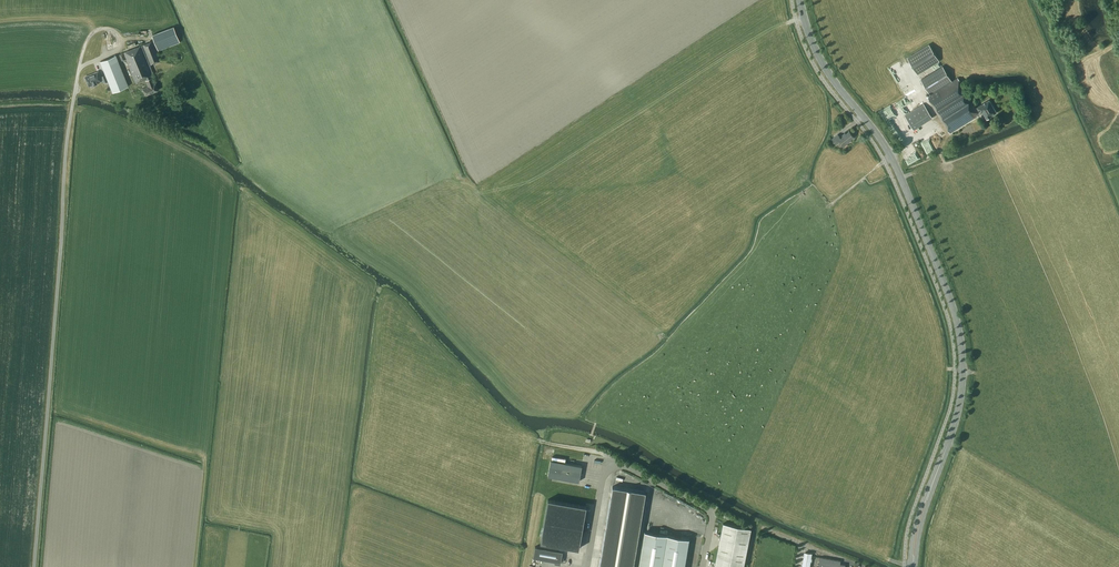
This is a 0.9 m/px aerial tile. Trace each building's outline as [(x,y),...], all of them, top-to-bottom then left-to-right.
[(173,26),(153,34),(159,50),(179,42),(173,26)] [(145,95),(158,90),(155,83),(151,74),(153,73),(150,65),(160,61),(153,41),(120,54),(122,60),(126,58),(136,83),(146,79),(148,86),(143,88),(145,95)] [(929,44),(907,57),(918,74),(940,61),(929,44)] [(116,55),(100,61),(112,92),(128,85),(116,55)] [(950,133),(978,117),(977,115),(980,114),(958,77),(952,81),(943,65),(921,79),(930,94),(927,96),(950,133)] [(98,71),(85,76),(89,86),(93,84),(93,85),(94,85),(93,84),(97,83),(97,82),(102,81),(98,71)] [(976,107),(980,113),(983,111),(987,117),(988,117),(989,118),(992,116),(991,115),(997,111),(989,99),(976,107)] [(933,117),(924,104),(905,116),(914,130),(933,117)] [(842,136),(842,135),(840,137),(838,134),(832,139),(836,144),(840,141),(844,146),(851,140),(850,139),(854,136),(849,131),(842,136)] [(579,481),(582,466),(550,460),(548,476),(579,481)] [(645,492),(612,486),(599,566),(633,566),(645,492)] [(540,542),(578,548),(586,506),(548,499),(540,542)] [(723,523),(714,566),(743,566),(751,529),(723,523)] [(638,566),(684,566),(689,538),(644,531),(638,566)] [(535,546),(533,557),(560,562),(562,551),(535,546)] [(802,566),(810,566),(811,561),(812,561),(812,558),(811,558),(812,553),(805,552),(802,566)] [(820,556),(818,566),(845,566),(846,564),(840,563),(841,560),(820,556)]
